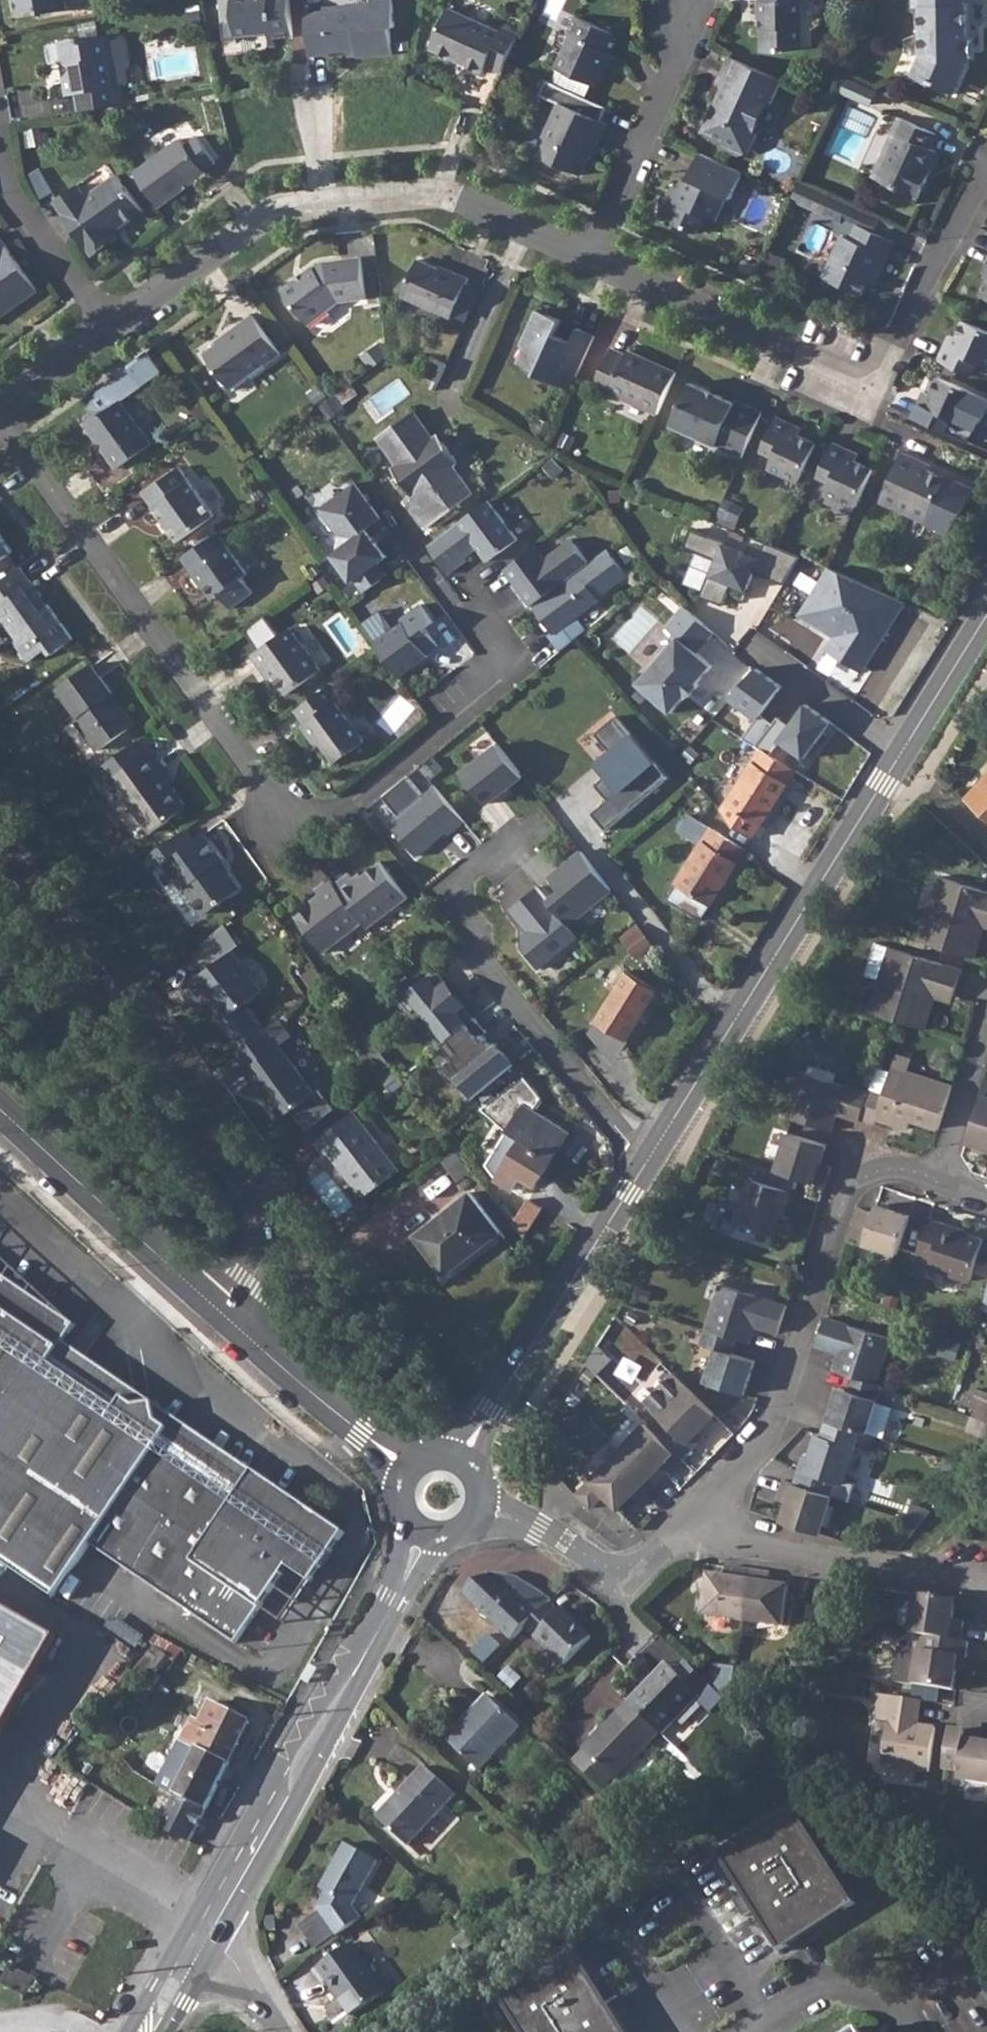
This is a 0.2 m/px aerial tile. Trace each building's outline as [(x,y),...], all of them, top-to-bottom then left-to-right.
[(13,11),(36,7),(37,13),(61,8),(60,0),(11,0),(13,11)] [(264,30),(269,30),(270,37),(288,36),(285,0),(216,0),(219,22),(230,21),(232,34),(264,30)] [(757,16),(761,16),(762,52),(780,52),(783,48),(802,46),(801,0),(757,0),(757,16)] [(913,65),(931,72),(932,82),(952,91),(965,62),(965,51),(960,51),(960,38),(965,38),(963,2),(960,2),(960,0),(909,0),(909,4),(916,4),(917,56),(913,65)] [(322,10),(304,12),(308,56),(327,54),(327,51),(346,49),(356,48),(357,53),(357,56),(391,53),(388,27),(393,27),(391,6),(384,7),(370,8),(369,2),(322,6),(322,10)] [(486,66),(500,72),(505,61),(517,32),(502,25),(499,31),(447,8),(429,50),(483,74),(486,66)] [(571,36),(556,68),(591,85),(615,34),(575,15),(567,33),(571,36)] [(72,91),(76,110),(86,108),(119,102),(116,83),(109,84),(107,71),(120,69),(123,64),(118,36),(113,33),(78,40),(74,36),(54,40),(58,62),(61,63),(63,74),(61,75),(64,93),(72,91)] [(735,57),(723,85),(729,87),(724,98),(716,103),(704,128),(723,138),(729,147),(741,151),(753,147),(758,135),(754,126),(764,105),(774,100),(782,83),(784,78),(735,57)] [(578,174),(586,157),(583,155),(590,141),(596,143),(604,124),(598,121),(605,106),(545,79),(538,94),(556,101),(533,154),(578,174)] [(850,79),(846,92),(876,101),(880,89),(850,79)] [(898,131),(878,176),(920,196),(929,178),(922,175),(926,165),(929,167),(937,149),(931,146),(937,133),(899,115),(893,128),(898,131)] [(45,131),(23,135),(26,147),(47,143),(45,131)] [(177,139),(132,172),(158,207),(203,174),(201,170),(212,161),(195,137),(182,145),(177,139)] [(742,170),(700,151),(687,177),(685,176),(680,187),(671,184),(658,211),(675,218),(676,224),(694,233),(703,215),(715,220),(726,194),(731,195),(742,170)] [(73,184),(50,200),(91,254),(114,237),(108,227),(117,220),(119,222),(140,207),(115,172),(83,196),(73,184)] [(805,182),(797,200),(823,212),(831,194),(805,182)] [(842,232),(822,275),(860,292),(867,277),(878,271),(892,238),(841,215),(835,229),(842,232)] [(4,301),(8,307),(35,288),(0,240),(0,304),(4,301)] [(297,274),(282,286),(308,321),(347,292),(352,297),(365,295),(360,254),(324,258),(316,264),(314,262),(305,269),(306,271),(299,277),(297,274)] [(450,315),(452,311),(466,281),(468,277),(451,269),(450,272),(416,256),(400,292),(450,315)] [(530,370),(568,387),(592,333),(575,326),(568,340),(552,333),(558,318),(535,307),(519,341),(530,346),(534,362),(530,370)] [(229,335),(206,352),(231,384),(265,360),(267,361),(282,350),(254,312),(227,332),(229,335)] [(938,359),(970,374),(976,361),(986,366),(986,329),(965,319),(956,337),(952,348),(944,344),(938,359)] [(640,361),(643,357),(628,350),(625,354),(610,347),(593,386),(655,414),(675,371),(653,361),(651,366),(640,361)] [(86,420),(121,466),(155,440),(123,398),(164,369),(150,349),(120,371),(123,374),(86,400),(91,407),(102,407),(86,420)] [(433,355),(425,374),(439,382),(447,362),(433,355)] [(919,401),(913,415),(946,430),(951,417),(963,422),(977,391),(940,374),(932,393),(926,405),(919,401)] [(668,422),(741,455),(762,410),(735,398),(734,400),(687,379),(668,422)] [(412,409),(377,436),(396,462),(393,465),(412,491),(406,495),(427,524),(473,491),(452,462),(456,458),(441,440),(436,445),(430,438),(432,436),(412,409)] [(796,434),(785,429),(788,422),(774,415),(759,448),(772,454),(767,466),(799,480),(815,443),(796,434)] [(852,460),(841,455),(844,448),(830,441),(816,473),(828,479),(823,490),(855,505),(872,469),(852,460)] [(927,469),(915,464),(917,459),(901,452),(880,500),(924,521),(924,522),(946,532),(973,490),(945,476),(945,477),(927,469)] [(182,466),(144,493),(179,541),(216,513),(182,466)] [(356,480),(319,506),(339,532),(333,555),(352,579),(355,577),(363,590),(387,573),(378,560),(386,553),(368,527),(381,515),(356,480)] [(490,497),(428,542),(449,571),(468,557),(465,553),(478,544),(488,557),(518,535),(490,497)] [(720,519),(738,527),(746,510),(727,502),(720,519)] [(800,556),(766,541),(763,547),(752,542),(747,552),(727,543),(727,541),(711,534),(710,536),(693,529),(686,546),(717,559),(713,571),(710,570),(700,594),(723,604),(732,581),(749,588),(756,570),(784,582),(800,556)] [(218,531),(181,559),(205,589),(209,586),(218,596),(221,593),(233,608),(254,591),(243,577),(248,572),(218,531)] [(12,551),(0,535),(0,560),(12,551)] [(533,601),(589,561),(572,537),(545,556),(536,545),(505,567),(521,589),(519,590),(529,604),(533,601)] [(589,561),(533,601),(554,630),(549,633),(561,649),(589,628),(577,613),(598,598),(596,595),(627,573),(608,547),(589,561)] [(0,582),(0,616),(16,639),(13,641),(27,662),(47,648),(52,654),(72,639),(47,604),(45,605),(39,597),(41,594),(21,567),(0,582)] [(904,599),(828,567),(799,612),(836,634),(827,648),(860,671),(904,599)] [(391,598),(362,618),(387,654),(416,633),(391,598)] [(715,632),(686,605),(669,623),(681,635),(639,680),(672,711),(715,664),(699,649),(715,632)] [(288,626),(250,655),(260,668),(266,665),(286,691),(318,668),(288,626)] [(128,728),(104,695),(112,690),(92,661),(59,686),(80,715),(76,718),(99,749),(128,728)] [(757,664),(733,696),(759,716),(745,734),(751,739),(757,744),(774,721),(762,712),(783,684),(757,664)] [(332,681),(294,709),(302,720),(298,723),(312,742),(317,739),(334,761),(362,740),(334,700),(342,693),(332,681)] [(757,744),(771,753),(782,738),(805,755),(833,719),(807,701),(791,723),(779,714),(774,721),(757,744)] [(673,774),(619,711),(597,730),(613,748),(600,759),(611,771),(602,779),(613,792),(592,810),(608,829),(673,774)] [(762,823),(796,768),(771,753),(757,744),(751,739),(739,753),(752,762),(727,801),(762,823)] [(499,742),(463,770),(488,801),(523,774),(499,742)] [(151,749),(112,777),(151,831),(186,805),(164,773),(167,770),(151,749)] [(407,774),(381,795),(397,814),(388,821),(415,854),(447,828),(449,831),(463,820),(433,784),(423,792),(407,774)] [(967,800),(986,818),(986,779),(967,800)] [(746,847),(690,813),(680,829),(701,843),(667,898),(701,920),(746,847)] [(186,826),(143,857),(153,870),(165,861),(183,887),(187,885),(205,911),(241,885),(228,866),(225,868),(219,858),(223,855),(206,831),(196,838),(186,826)] [(563,892),(550,902),(567,924),(614,889),(584,849),(550,875),(563,892)] [(347,872),(333,883),(363,922),(368,927),(407,897),(379,861),(354,880),(347,872)] [(929,943),(976,958),(986,925),(980,922),(981,916),(986,918),(986,890),(984,889),(942,876),(931,908),(939,910),(929,943)] [(333,883),(329,877),(315,888),(321,896),(295,916),(324,952),(363,922),(333,883)] [(537,887),(511,908),(528,929),(523,934),(524,948),(539,967),(577,936),(567,924),(550,902),(537,887)] [(624,936),(641,957),(657,944),(639,923),(624,936)] [(889,982),(878,1013),(895,1019),(909,1023),(927,1028),(937,995),(929,993),(931,986),(956,994),(964,970),(877,941),(864,973),(882,979),(889,982)] [(229,950),(190,981),(200,995),(207,991),(226,1016),(259,990),(229,950)] [(438,966),(400,997),(411,1011),(419,1004),(436,1025),(430,1030),(443,1045),(478,1017),(438,966)] [(627,972),(596,1021),(627,1039),(657,989),(627,972)] [(478,1017),(443,1045),(480,1090),(514,1063),(497,1042),(493,1045),(484,1034),(489,1030),(478,1017)] [(279,1044),(245,1070),(264,1097),(267,1094),(283,1114),(315,1091),(279,1044)] [(895,1066),(878,1118),(892,1122),(911,1128),(913,1120),(939,1130),(953,1086),(895,1066)] [(804,1074),(790,1119),(833,1132),(839,1114),(861,1121),(869,1094),(804,1074)] [(966,1146),(986,1152),(986,1099),(981,1097),(966,1146)] [(525,1105),(498,1148),(511,1156),(509,1161),(500,1156),(495,1164),(503,1170),(497,1179),(521,1194),(533,1175),(540,1179),(568,1132),(525,1105)] [(354,1111),(316,1141),(326,1154),(330,1152),(363,1195),(399,1169),(354,1111)] [(789,1134),(778,1172),(827,1186),(832,1167),(822,1164),(827,1146),(789,1134)] [(454,1149),(445,1157),(458,1172),(466,1166),(454,1149)] [(719,1211),(738,1218),(779,1231),(783,1218),(778,1217),(781,1208),(788,1210),(794,1193),(750,1179),(741,1208),(722,1202),(719,1211)] [(419,1240),(413,1244),(445,1285),(505,1237),(470,1191),(415,1233),(419,1240)] [(862,1210),(852,1240),(898,1255),(911,1216),(878,1206),(875,1214),(862,1210)] [(779,1231),(738,1218),(719,1211),(713,1231),(733,1236),(736,1225),(777,1238),(779,1231)] [(931,1220),(919,1258),(933,1262),(931,1269),(972,1282),(986,1240),(945,1227),(946,1224),(931,1220)] [(58,1598),(93,1545),(237,1644),(260,1609),(289,1568),(311,1583),(345,1535),(256,1473),(243,1492),(167,1439),(172,1432),(161,1425),(155,1405),(138,1409),(126,1400),(119,1409),(53,1363),(67,1344),(78,1328),(0,1275),(0,1559),(58,1598)] [(723,1286),(709,1331),(740,1340),(752,1344),(757,1327),(758,1323),(767,1325),(765,1329),(780,1335),(789,1307),(723,1286)] [(597,1319),(604,1324),(613,1310),(609,1307),(606,1305),(597,1319)] [(827,1318),(817,1346),(833,1352),(835,1346),(843,1348),(841,1354),(836,1371),(854,1376),(878,1385),(893,1338),(827,1318)] [(740,1340),(709,1331),(704,1346),(720,1350),(710,1384),(748,1397),(758,1362),(735,1354),(740,1340)] [(651,1427),(662,1438),(676,1452),(684,1460),(696,1448),(691,1443),(700,1434),(716,1417),(688,1388),(674,1374),(648,1402),(662,1415),(651,1427)] [(841,1390),(831,1423),(869,1435),(885,1387),(878,1385),(854,1376),(848,1393),(841,1390)] [(976,1433),(986,1437),(986,1420),(981,1418),(976,1433)] [(648,1424),(620,1452),(656,1488),(667,1477),(659,1470),(663,1466),(676,1452),(662,1438),(648,1424)] [(801,1468),(796,1484),(834,1496),(838,1483),(846,1484),(858,1446),(826,1437),(820,1435),(813,1459),(809,1470),(801,1468)] [(620,1452),(591,1481),(607,1496),(621,1510),(635,1495),(639,1491),(646,1499),(656,1488),(620,1452)] [(591,1481),(580,1492),(577,1496),(592,1511),(607,1496),(591,1481)] [(785,1481),(781,1494),(792,1498),(790,1503),(784,1522),(822,1534),(834,1496),(796,1484),(785,1481)] [(901,1503),(898,1516),(918,1523),(929,1512),(901,1503)] [(898,1516),(894,1529),(908,1533),(918,1523),(898,1516)] [(464,1592),(514,1638),(526,1626),(548,1602),(551,1599),(531,1581),(519,1572),(497,1568),(476,1579),(464,1592)] [(738,1578),(732,1577),(712,1575),(706,1614),(745,1621),(753,1571),(739,1569),(738,1578)] [(753,1571),(745,1621),(785,1627),(789,1602),(791,1586),(772,1584),(766,1583),(768,1573),(753,1571)] [(918,1595),(912,1635),(922,1636),(962,1642),(965,1627),(954,1626),(955,1619),(958,1600),(918,1595)] [(57,1634),(0,1601),(0,1734),(57,1634)] [(548,1602),(526,1626),(565,1663),(592,1635),(564,1608),(559,1613),(548,1602)] [(487,1632),(470,1650),(483,1663),(500,1645),(487,1632)] [(962,1642),(922,1636),(915,1685),(956,1691),(959,1671),(960,1658),(968,1659),(970,1643),(962,1642)] [(167,1654),(154,1643),(133,1668),(143,1676),(150,1667),(154,1670),(167,1654)] [(762,1666),(770,1674),(783,1660),(774,1653),(762,1666)] [(654,1674),(628,1700),(662,1733),(712,1682),(688,1660),(678,1670),(671,1664),(658,1678),(654,1674)] [(720,1663),(718,1688),(733,1703),(739,1665),(720,1663)] [(319,1668),(312,1664),(303,1679),(306,1682),(310,1684),(319,1668)] [(922,1702),(877,1696),(874,1719),(889,1722),(884,1767),(931,1774),(937,1729),(920,1726),(913,1726),(915,1718),(920,1719),(922,1702)] [(489,1698),(448,1740),(480,1770),(520,1728),(489,1698)] [(176,1787),(159,1823),(190,1841),(250,1721),(210,1699),(199,1719),(194,1716),(158,1784),(167,1790),(171,1783),(176,1787)] [(618,1714),(583,1749),(615,1780),(650,1746),(618,1714)] [(945,1772),(961,1774),(961,1782),(986,1785),(986,1745),(981,1744),(967,1742),(967,1734),(952,1732),(945,1772)] [(425,1765),(377,1816),(407,1844),(455,1794),(425,1765)] [(791,1807),(719,1853),(745,1894),(734,1901),(744,1917),(755,1910),(781,1951),(854,1905),(791,1807)] [(316,1911),(335,1935),(359,1919),(351,1908),(373,1870),(356,1853),(357,1851),(344,1843),(318,1890),(325,1894),(316,1911)] [(357,1851),(356,1853),(373,1870),(377,1863),(357,1851)] [(352,1943),(314,1969),(324,1982),(327,1979),(352,2015),(387,1992),(352,1943)] [(499,1993),(524,2031),(626,2031),(607,2004),(619,1996),(609,1980),(597,1987),(571,1946),(499,1993)] [(9,1965),(0,1981),(26,1994),(35,1977),(9,1965)]
